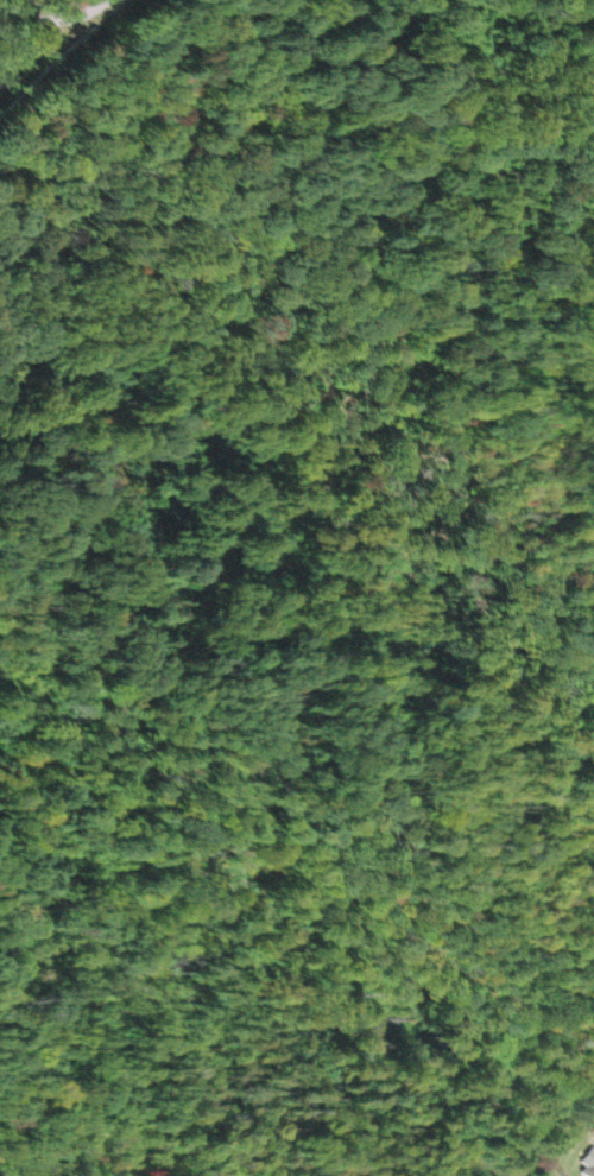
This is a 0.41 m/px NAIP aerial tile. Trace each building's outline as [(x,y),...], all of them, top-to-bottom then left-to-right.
[(582,1168),(590,1175),(593,1175),(593,1155),(582,1168)]
